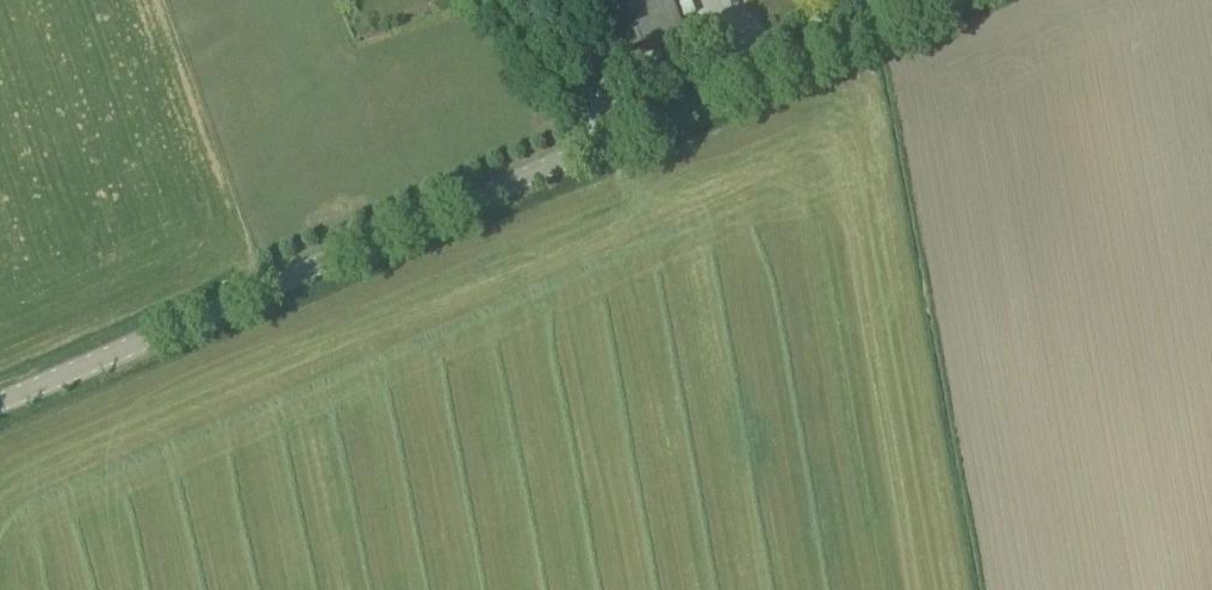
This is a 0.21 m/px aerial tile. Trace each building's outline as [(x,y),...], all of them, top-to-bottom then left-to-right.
[(601,70),(684,41),(669,0),(576,0),(601,70)]
